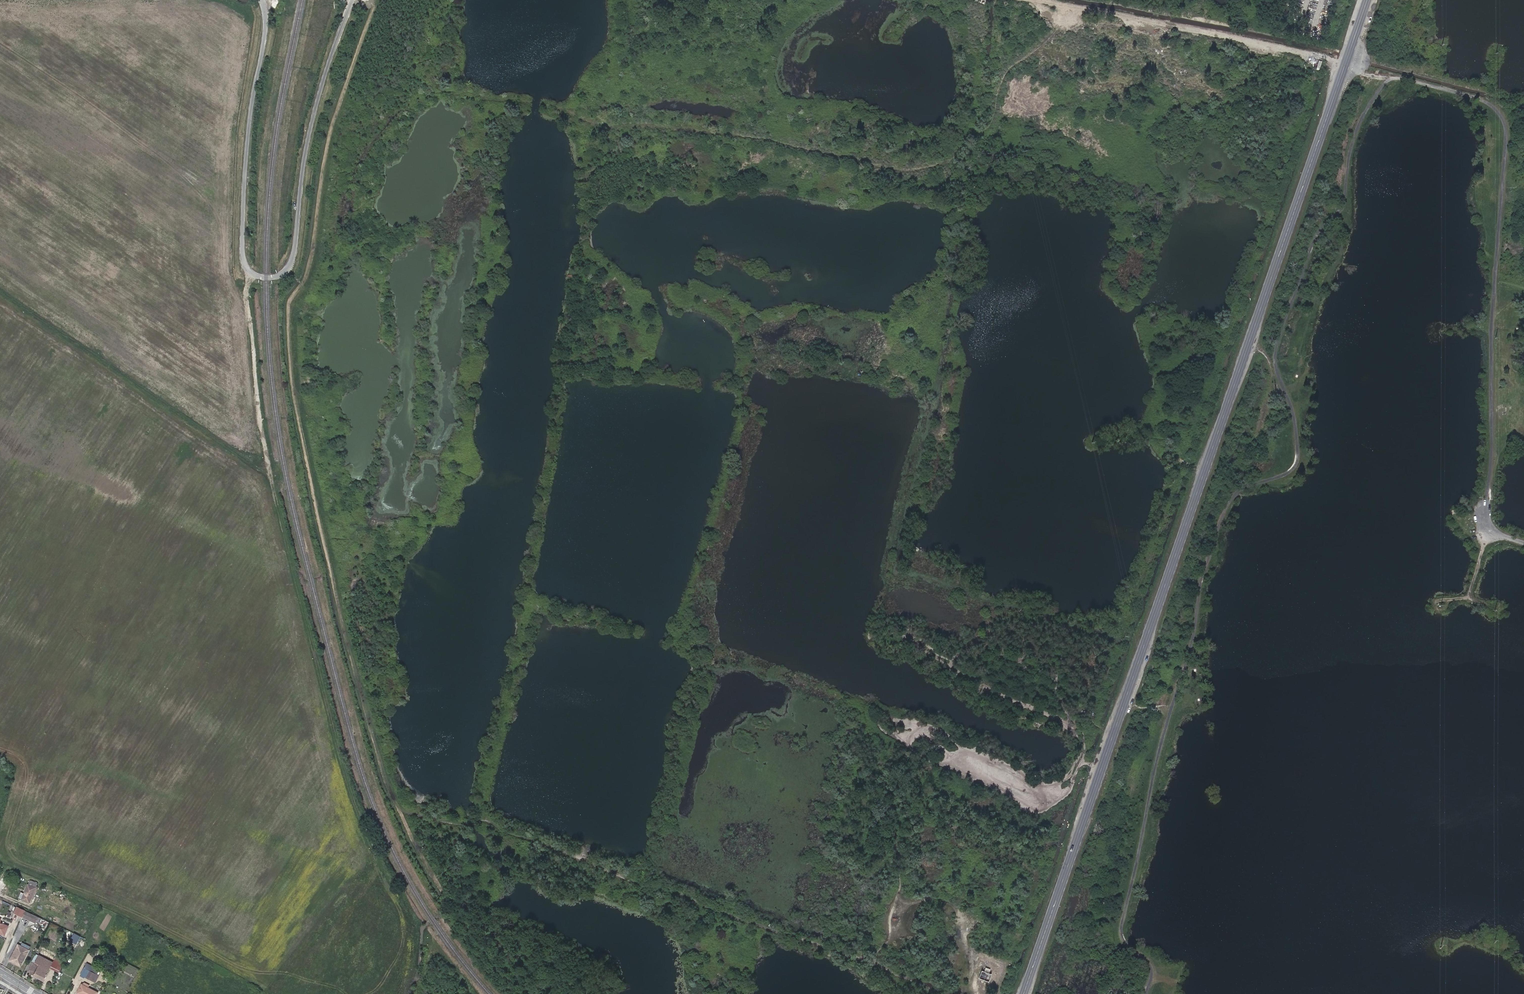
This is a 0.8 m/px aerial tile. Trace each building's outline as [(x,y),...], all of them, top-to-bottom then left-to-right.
[(28,885),(24,893),(21,892),(18,897),(22,899),(21,899),(29,903),(31,898),(32,899),(33,897),(32,896),(35,888),(35,887),(36,883),(30,881),(28,884),(28,885)] [(22,917),(24,911),(16,907),(14,913),(22,917)] [(24,911),(22,917),(29,920),(32,913),(25,910),(24,911)] [(36,920),(38,916),(32,913),(29,920),(35,923),(36,920)] [(71,940),(77,944),(81,936),(75,933),(71,940)] [(21,963),(28,950),(17,944),(10,958),(14,961),(16,962),(21,963)] [(42,949),(39,955),(52,961),(55,956),(42,949)] [(52,961),(39,955),(36,953),(32,961),(33,961),(27,972),(43,980),(49,967),(52,961)] [(55,956),(52,961),(49,967),(58,972),(64,960),(55,956)] [(96,967),(86,962),(84,967),(93,972),(96,967)] [(93,972),(84,967),(80,974),(85,976),(86,975),(90,977),(95,981),(98,975),(96,974),(93,972)] [(983,971),(981,979),(991,980),(993,972),(983,971)] [(82,984),(77,993),(79,993),(97,993),(97,992),(85,986),(82,984)]
